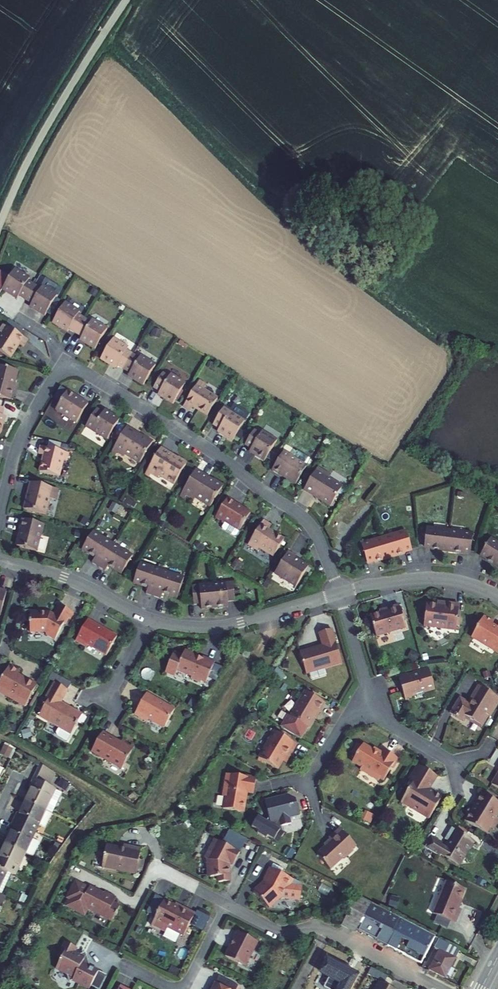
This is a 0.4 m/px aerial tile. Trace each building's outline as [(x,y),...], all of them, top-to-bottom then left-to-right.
[(25,300),(34,285),(28,281),(30,279),(15,270),(10,277),(0,271),(0,293),(2,289),(11,295),(12,294),(18,298),(19,296),(25,300)] [(34,285),(25,300),(32,304),(30,306),(36,309),(36,310),(45,316),(61,290),(47,281),(43,287),(42,287),(41,289),(34,285)] [(69,329),(75,334),(84,318),(78,314),(80,312),(65,303),(52,323),(62,328),(68,331),(69,329)] [(91,322),(84,318),(75,334),(82,337),(80,339),(86,343),(95,349),(107,329),(92,320),(91,322)] [(10,359),(19,344),(23,347),(28,340),(20,335),(24,329),(9,320),(5,326),(4,325),(0,331),(0,332),(2,333),(0,337),(0,352),(10,359)] [(117,366),(123,370),(133,355),(126,351),(128,348),(113,339),(101,359),(110,365),(110,364),(116,368),(117,366)] [(133,355),(123,370),(130,374),(129,376),(134,379),(134,380),(143,385),(155,366),(140,356),(139,359),(133,355)] [(11,400),(14,388),(13,388),(17,371),(0,366),(0,397),(11,400)] [(160,392),(158,394),(164,397),(164,398),(173,404),(185,384),(170,375),(169,377),(163,373),(153,388),(160,392)] [(183,406),(190,411),(193,407),(207,416),(217,399),(203,390),(206,386),(199,381),(183,406)] [(76,423),(88,404),(67,391),(55,410),(76,423)] [(219,429),(218,431),(224,434),(224,435),(233,441),(249,414),(235,406),(231,412),(224,408),(213,425),(219,429)] [(107,440),(119,420),(110,414),(110,415),(104,411),(103,413),(97,409),(86,427),(107,440)] [(140,463),(153,441),(144,436),(143,438),(126,428),(113,450),(124,457),(125,454),(140,463)] [(254,430),(245,445),(251,449),(250,451),(256,454),(255,455),(264,461),(277,441),(262,431),(260,434),(254,430)] [(49,441),(47,448),(59,451),(61,444),(49,441)] [(44,456),(39,472),(59,477),(63,461),(66,462),(68,453),(59,451),(47,448),(41,446),(39,455),(44,456)] [(174,484),(187,463),(178,457),(177,459),(160,449),(147,471),(158,478),(159,475),(174,484)] [(284,451),(272,470),(281,476),(281,475),(296,484),(307,466),(306,466),(310,458),(297,450),(293,456),(284,451)] [(304,490),(330,506),(342,487),(328,478),(330,476),(317,468),(304,490)] [(210,507),(224,485),(214,479),(213,481),(195,470),(182,493),(194,500),(195,498),(210,507)] [(58,490),(31,483),(24,509),(46,515),(50,499),(55,500),(58,490)] [(237,504),(227,498),(215,518),(224,523),(223,527),(223,529),(234,536),(236,535),(250,513),(236,504),(237,504)] [(16,546),(36,551),(40,535),(42,536),(45,525),(21,519),(19,530),(21,530),(16,546)] [(273,556),(284,539),(270,531),(272,526),(263,521),(248,545),(257,551),(259,548),(273,556)] [(450,531),(426,528),(424,547),(431,548),(431,550),(447,552),(463,554),(463,551),(470,552),(473,533),(450,531)] [(113,544),(94,531),(82,550),(95,558),(92,563),(98,567),(105,571),(108,566),(121,574),(133,556),(113,544)] [(361,544),(367,563),(374,560),(374,563),(389,559),(405,554),(404,551),(411,549),(406,531),(383,538),(361,544)] [(491,538),(481,554),(487,558),(486,560),(497,568),(497,543),(491,538)] [(296,587),(308,567),(299,561),(299,562),(293,559),(295,555),(288,551),(275,574),(296,587)] [(162,570),(140,563),(133,583),(148,588),(146,594),(153,596),(161,599),(163,593),(177,598),(184,578),(162,570)] [(235,601),(233,582),(213,584),(192,586),(194,605),(201,604),(201,609),(215,608),(228,606),(228,602),(235,601)] [(426,604),(424,627),(456,630),(459,605),(444,603),(443,606),(437,605),(426,604)] [(50,613),(47,613),(45,614),(41,614),(41,612),(30,612),(30,632),(45,632),(46,633),(47,636),(55,640),(64,624),(65,625),(69,619),(70,620),(74,613),(60,605),(54,615),(50,613)] [(386,612),(370,616),(376,637),(406,628),(399,605),(385,610),(386,612)] [(472,637),(497,654),(497,626),(497,628),(492,624),(493,622),(483,616),(476,628),(477,629),(472,637)] [(99,627),(88,620),(76,641),(85,646),(88,645),(106,655),(117,637),(107,631),(107,632),(100,628),(99,627)] [(300,653),(306,674),(342,663),(332,629),(318,633),(322,646),(300,653)] [(177,671),(192,677),(191,679),(200,683),(201,681),(206,683),(208,678),(215,681),(224,668),(214,664),(215,662),(203,657),(202,659),(196,657),(196,655),(185,651),(182,656),(174,653),(165,673),(175,677),(177,671)] [(9,666),(3,677),(0,675),(0,693),(24,707),(37,686),(17,674),(19,671),(9,666)] [(407,677),(399,679),(405,701),(411,699),(411,696),(416,695),(416,697),(424,695),(423,693),(434,690),(429,669),(417,673),(417,674),(407,677)] [(48,679),(54,683),(68,690),(71,684),(52,673),(48,679)] [(68,690),(54,683),(45,699),(48,700),(39,717),(59,728),(57,733),(58,736),(67,741),(82,715),(72,709),(71,711),(66,708),(67,707),(61,703),(68,690)] [(478,686),(471,698),(473,700),(470,705),(467,703),(463,701),(458,702),(450,714),(461,721),(464,716),(472,721),(471,722),(480,728),(487,716),(489,717),(497,704),(495,703),(497,698),(478,686)] [(288,715),(281,727),(300,739),(307,727),(308,727),(317,713),(319,714),(325,703),(305,691),(290,716),(288,715)] [(159,700),(147,693),(135,715),(147,722),(149,719),(163,726),(166,725),(175,710),(166,704),(165,705),(159,702),(159,700)] [(274,731),(258,758),(278,769),(283,761),(286,763),(297,745),(274,731)] [(121,743),(103,733),(91,752),(121,769),(134,747),(123,740),(121,743)] [(384,781),(397,758),(384,750),(381,755),(373,750),(363,744),(362,746),(358,744),(352,753),(356,756),(353,762),(362,767),(360,770),(378,781),(380,778),(384,781)] [(25,801),(52,814),(62,793),(49,786),(55,774),(41,765),(30,788),(32,789),(25,801)] [(436,776),(418,765),(409,780),(413,782),(402,801),(429,818),(442,798),(428,790),(436,776)] [(225,797),(223,809),(244,812),(247,792),(254,793),(256,779),(251,778),(252,777),(246,776),(246,777),(227,774),(223,797),(225,797)] [(268,836),(279,842),(285,833),(283,832),(282,825),(291,823),(290,818),(299,815),(296,799),(287,794),(273,798),(264,800),(269,817),(266,822),(258,817),(252,827),(259,831),(258,833),(267,838),(268,836)] [(482,794),(474,807),(475,807),(472,812),(471,813),(465,821),(487,834),(490,828),(494,830),(497,823),(497,819),(497,818),(497,816),(497,803),(482,794)] [(18,813),(14,822),(35,832),(39,824),(46,828),(52,814),(25,801),(19,814),(18,813)] [(11,831),(5,844),(25,853),(32,857),(39,842),(32,839),(35,832),(14,822),(10,831),(11,831)] [(475,842),(452,828),(445,840),(448,842),(445,847),(441,845),(441,844),(431,838),(425,848),(440,857),(441,855),(447,858),(448,860),(455,865),(459,864),(469,848),(470,849),(475,842)] [(331,841),(317,855),(330,870),(343,858),(344,859),(353,851),(352,850),(356,846),(340,829),(329,839),(331,841)] [(427,835),(421,845),(425,848),(431,838),(427,835)] [(240,853),(215,839),(205,858),(207,860),(208,875),(211,878),(219,877),(219,882),(230,882),(227,864),(229,862),(234,865),(240,853)] [(15,875),(25,853),(5,844),(0,855),(0,868),(11,873),(15,875)] [(106,845),(102,867),(136,874),(138,861),(141,849),(124,845),(123,848),(106,845)] [(1,895),(11,873),(0,868),(0,894),(1,895)] [(261,885),(254,891),(269,908),(282,896),(286,899),(300,900),(302,884),(270,868),(265,878),(265,879),(265,880),(266,881),(265,883),(263,885),(261,885)] [(89,889),(76,882),(67,898),(70,900),(67,906),(84,915),(88,908),(94,911),(95,913),(112,922),(120,906),(114,903),(116,898),(105,893),(102,893),(90,887),(89,889)] [(465,889),(446,882),(440,897),(438,896),(434,907),(435,908),(433,914),(437,916),(451,921),(455,923),(461,909),(457,908),(465,889)] [(156,895),(147,912),(156,917),(164,901),(164,900),(156,895)] [(357,896),(343,924),(358,932),(359,931),(373,905),(357,896)] [(151,925),(165,933),(168,927),(184,936),(190,925),(196,913),(176,903),(174,906),(164,901),(156,917),(151,925)] [(402,920),(373,905),(359,931),(388,946),(402,920)] [(197,911),(196,913),(190,925),(203,932),(210,917),(197,911)] [(451,921),(437,916),(434,923),(447,929),(451,921)] [(435,937),(402,920),(388,946),(421,964),(435,937)] [(231,945),(225,957),(245,967),(258,942),(238,932),(232,946),(231,945)] [(439,939),(434,947),(440,950),(429,970),(445,978),(460,950),(439,939)] [(76,948),(66,942),(58,958),(61,959),(56,969),(67,974),(69,982),(73,981),(83,986),(84,983),(91,986),(98,972),(99,971),(89,967),(86,965),(85,961),(87,960),(85,954),(80,956),(74,953),(76,948)] [(83,986),(90,988),(91,988),(101,988),(107,976),(98,972),(91,986),(84,983),(83,986)] [(219,977),(216,984),(215,983),(212,988),(237,988),(238,986),(219,977)]
